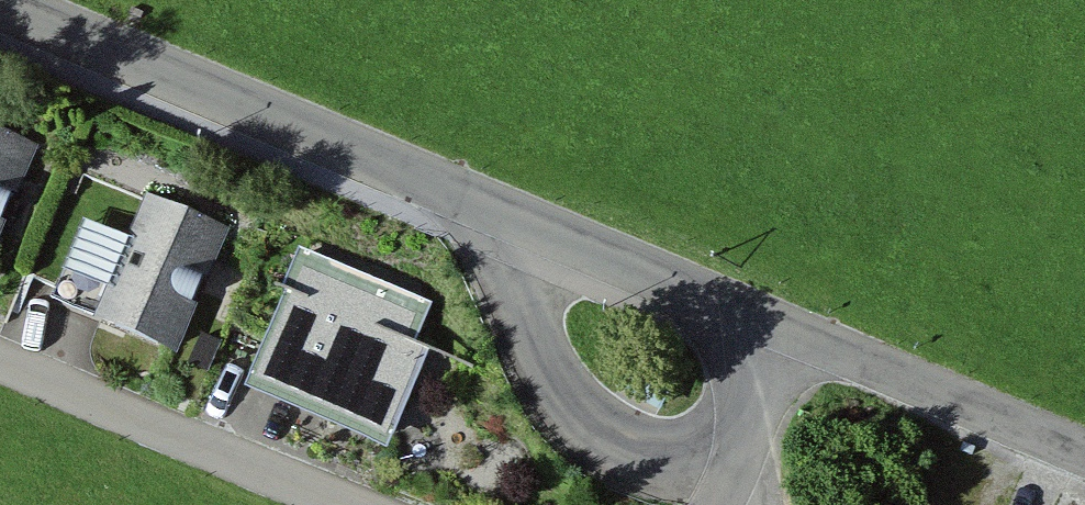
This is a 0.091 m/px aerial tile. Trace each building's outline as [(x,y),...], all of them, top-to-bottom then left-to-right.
[(0,145),(0,256),(41,163),(0,145)] [(236,238),(146,199),(84,340),(173,379),(236,238)] [(447,333),(300,268),(245,392),(393,457),(447,333)]
